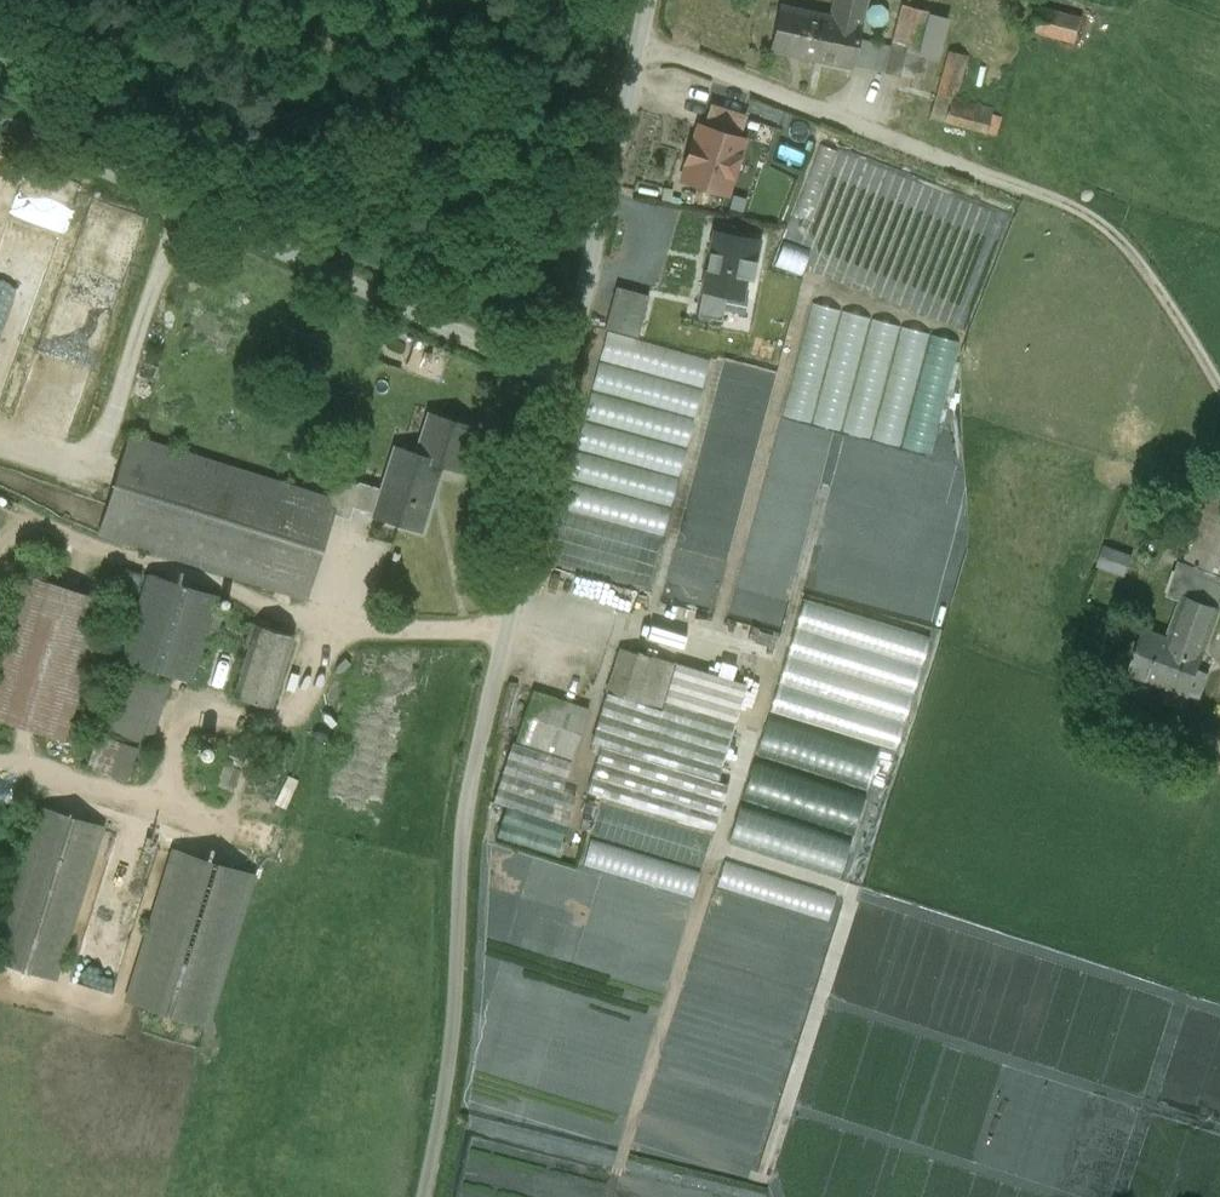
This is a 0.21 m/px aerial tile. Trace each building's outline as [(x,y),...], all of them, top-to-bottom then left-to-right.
[(834,4),(831,18),(852,23),(857,0),(835,0),(834,4)] [(929,12),(896,3),(892,17),(899,19),(885,73),(913,79),(929,12)] [(1038,5),(1031,29),(1069,39),(1076,16),(1038,5)] [(831,18),(781,8),(772,48),(851,65),(860,25),(852,23),(831,18)] [(952,97),(962,53),(944,49),(934,93),(952,97)] [(947,123),(986,133),(992,111),(954,100),(947,123)] [(742,140),(700,126),(695,143),(692,142),(691,144),(692,144),(687,160),(686,159),(686,162),(688,163),(683,179),(720,191),(725,174),(732,176),(738,157),(737,156),(742,140)] [(811,169),(833,171),(835,147),(813,145),(811,169)] [(758,241),(714,232),(698,314),(720,319),(726,292),(723,292),(724,289),(740,292),(739,295),(739,296),(741,296),(745,277),(751,278),(758,241)] [(653,589),(706,357),(638,341),(649,293),(615,285),(590,391),(611,396),(598,453),(597,453),(570,571),(653,589)] [(929,453),(957,338),(807,302),(780,417),(929,453)] [(474,428),(429,413),(417,452),(416,455),(440,462),(461,469),(474,428)] [(330,496),(130,434),(99,533),(305,597),(331,512),(336,498),(330,496)] [(417,452),(395,445),(381,488),(358,481),(358,482),(350,507),(352,507),(419,528),(440,462),(416,455),(417,452)] [(358,482),(336,476),(330,496),(336,498),(331,512),(349,518),(352,507),(350,507),(358,482)] [(1204,487),(1183,542),(1190,544),(1183,563),(1219,576),(1219,493),(1214,491),(1213,491),(1204,487)] [(1131,556),(1104,547),(1098,565),(1125,575),(1131,556)] [(1179,561),(1177,567),(1176,567),(1176,569),(1178,570),(1170,593),(1182,597),(1168,636),(1145,628),(1145,630),(1205,651),(1219,611),(1219,609),(1212,606),(1219,583),(1219,576),(1183,563),(1179,561)] [(25,574),(0,653),(0,719),(63,738),(106,600),(25,574)] [(214,596),(151,576),(124,659),(188,680),(203,633),(213,602),(214,596)] [(773,713),(896,749),(929,637),(806,601),(773,713)] [(294,634),(240,617),(241,611),(213,602),(203,633),(247,647),(232,694),(271,706),(294,634)] [(1205,651),(1145,630),(1129,673),(1189,695),(1189,694),(1200,697),(1209,674),(1198,670),(1205,651)] [(650,658),(642,656),(643,653),(637,651),(636,654),(619,648),(606,691),(607,692),(661,708),(675,663),(651,655),(650,658)] [(675,663),(661,708),(607,692),(591,742),(601,745),(715,780),(745,684),(675,662),(675,663)] [(164,693),(118,679),(100,732),(146,750),(164,693)] [(588,709),(533,690),(524,715),(580,734),(588,709)] [(580,734),(524,715),(515,742),(571,760),(580,734)] [(767,717),(756,754),(869,788),(880,752),(767,717)] [(135,751),(100,732),(89,766),(126,778),(135,751)] [(216,748),(197,742),(194,753),(213,758),(216,748)] [(567,760),(512,742),(492,801),(565,825),(574,796),(558,790),(567,760)] [(715,780),(601,745),(587,791),(713,830),(727,784),(715,780)] [(218,786),(236,791),(246,752),(229,747),(218,786)] [(752,763),(741,798),(858,832),(868,796),(752,763)] [(42,810),(0,943),(0,958),(54,975),(100,828),(42,810)] [(727,846),(844,873),(852,838),(735,811),(727,846)] [(580,864),(692,897),(700,870),(588,838),(580,864)] [(252,875),(174,851),(128,998),(206,1022),(252,875)] [(714,889),(831,916),(837,890),(721,862),(714,889)]
